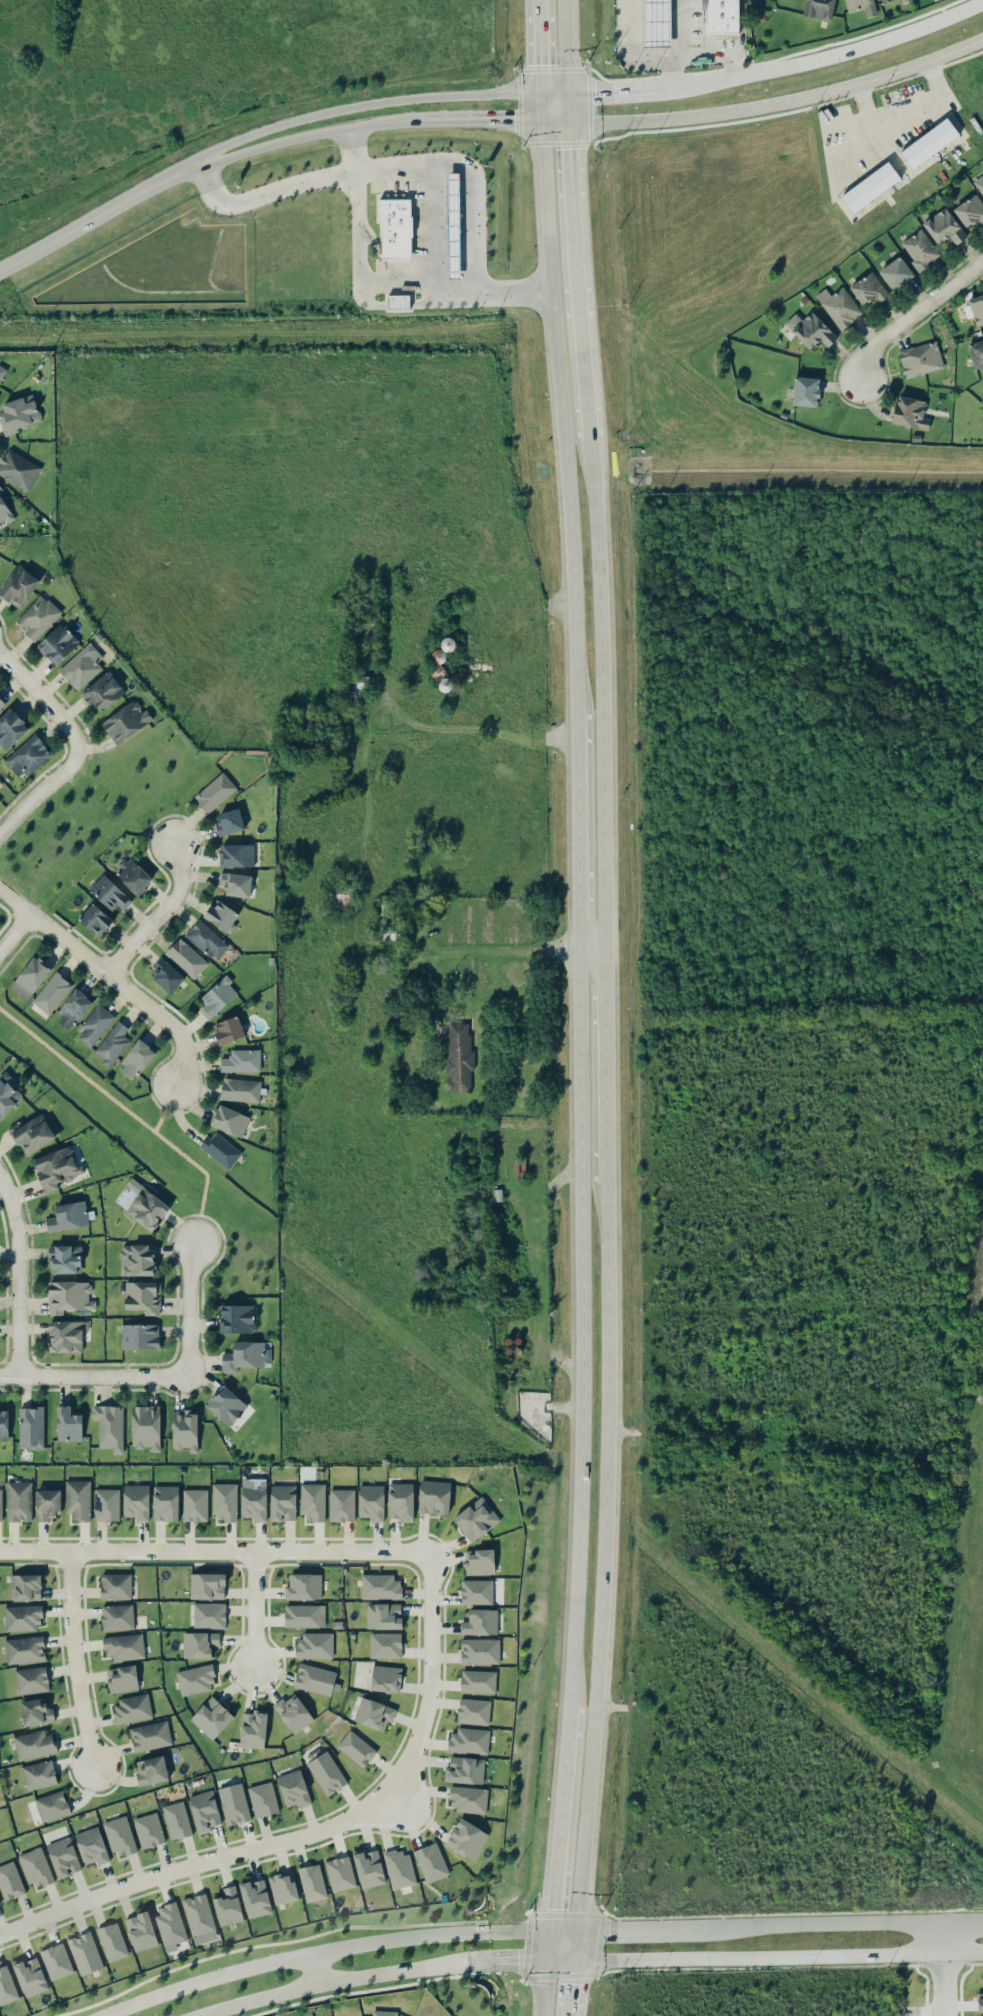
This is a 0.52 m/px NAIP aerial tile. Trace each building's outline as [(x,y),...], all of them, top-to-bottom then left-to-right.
[(643,46),(642,0),(670,0),(671,46),(643,46)] [(706,33),(706,0),(738,0),(738,33),(706,33)] [(802,15),(830,22),(835,0),(806,0),(802,15)] [(877,15),(873,0),(844,0),(848,13),(864,9),(866,18),(877,15)] [(911,169),(899,152),(947,117),(959,134),(911,169)] [(853,213),(841,196),(888,161),(900,178),(853,213)] [(447,279),(447,173),(459,173),(460,279),(447,279)] [(973,182),(982,196),(982,174),(973,182)] [(982,225),(982,224),(982,204),(977,194),(953,209),(965,228),(979,220),(982,225)] [(381,257),(380,220),(376,220),(376,199),(411,199),(411,257),(381,257)] [(922,224),(937,245),(949,236),(955,245),(967,237),(945,207),(922,224)] [(919,271),(941,256),(921,228),(900,243),(919,271)] [(914,276),(900,256),(878,271),(893,291),(914,276)] [(888,297),(875,272),(850,286),(861,305),(875,298),(877,303),(888,297)] [(831,295),(825,288),(815,296),(841,330),(863,313),(842,286),(831,295)] [(982,324),(982,294),(967,299),(976,326),(982,324)] [(388,310),(387,295),(409,295),(409,310),(388,310)] [(795,313),(785,323),(809,350),(820,340),(827,348),(837,338),(812,310),(802,320),(795,313)] [(982,367),(982,340),(968,344),(974,369),(982,367)] [(898,350),(905,378),(943,369),(937,341),(898,350)] [(820,378),(794,377),(792,405),(818,407),(820,378)] [(41,424),(34,395),(0,403),(0,413),(4,432),(41,424)] [(928,431),(930,419),(922,417),(926,402),(897,395),(891,422),(928,431)] [(41,465),(6,449),(0,462),(0,477),(30,490),(41,465)] [(0,495),(0,525),(14,517),(0,495)] [(20,609),(41,580),(18,564),(0,590),(0,595),(20,609)] [(61,612),(41,593),(15,622),(36,641),(61,612)] [(57,665),(80,643),(61,623),(38,645),(57,665)] [(96,662),(102,656),(89,642),(58,671),(78,691),(102,668),(96,662)] [(93,702),(102,712),(126,691),(108,671),(80,695),(90,705),(93,702)] [(369,676),(345,675),(344,697),(368,698),(369,676)] [(117,746),(153,719),(145,709),(143,710),(134,698),(101,724),(117,746)] [(29,729),(10,708),(0,718),(0,746),(5,751),(29,729)] [(21,780),(51,752),(33,733),(3,761),(21,780)] [(237,788),(222,771),(193,798),(208,814),(237,788)] [(218,835),(244,830),(241,809),(218,813),(220,821),(215,822),(218,835)] [(253,867),(254,844),(220,844),(219,866),(253,867)] [(118,875),(136,896),(153,880),(129,855),(118,865),(123,870),(118,875)] [(252,875),(220,872),(219,886),(226,887),(225,895),(250,897),(252,875)] [(123,911),(133,901),(103,873),(88,889),(111,911),(117,905),(123,911)] [(204,917),(227,932),(239,913),(216,899),(204,917)] [(78,919),(99,938),(113,921),(93,903),(78,919)] [(185,935),(215,961),(229,944),(198,919),(185,935)] [(400,940),(401,928),(383,927),(383,940),(400,940)] [(193,979),(208,964),(180,937),(165,952),(193,979)] [(52,969),(35,955),(9,987),(27,1001),(52,969)] [(170,994),(185,978),(162,957),(152,967),(157,972),(152,977),(170,994)] [(32,1003),(51,1015),(72,983),(53,971),(32,1003)] [(239,992),(224,976),(200,998),(206,1004),(199,1011),(208,1020),(239,992)] [(55,1019),(71,1031),(92,1000),(75,989),(55,1019)] [(115,1017),(98,1003),(80,1026),(84,1030),(77,1038),(90,1048),(115,1017)] [(220,1045),(245,1036),(238,1015),(212,1025),(220,1045)] [(129,1029),(118,1020),(93,1053),(110,1066),(130,1041),(124,1035),(129,1029)] [(470,1092),(470,1070),(474,1070),(474,1050),(469,1050),(469,1023),(447,1023),(447,1092),(470,1092)] [(131,1081),(156,1053),(141,1040),(116,1067),(131,1081)] [(221,1072),(261,1071),(260,1049),(230,1049),(231,1058),(220,1058),(221,1072)] [(0,1119),(23,1097),(14,1088),(18,1084),(7,1072),(0,1079),(0,1119)] [(260,1080),(222,1079),(221,1101),(260,1102),(260,1080)] [(250,1115),(216,1105),(210,1127),(243,1137),(250,1115)] [(8,1127),(23,1156),(55,1139),(42,1113),(20,1125),(18,1122),(8,1127)] [(228,1170),(242,1153),(214,1130),(200,1148),(228,1170)] [(44,1194),(59,1189),(57,1184),(81,1175),(71,1145),(33,1158),(38,1174),(37,1174),(44,1194)] [(170,1206),(130,1178),(125,1185),(137,1194),(125,1211),(153,1230),(170,1206)] [(55,1204),(56,1217),(46,1218),(47,1231),(89,1226),(86,1201),(55,1204)] [(50,1273),(80,1274),(80,1245),(51,1245),(50,1273)] [(154,1275),(154,1246),(121,1245),(121,1275),(154,1275)] [(63,1310),(96,1309),(96,1300),(90,1300),(90,1281),(48,1282),(49,1315),(63,1315),(63,1310)] [(160,1282),(125,1281),(125,1309),(144,1309),(144,1315),(160,1315),(160,1282)] [(254,1305),(219,1305),(220,1333),(254,1332),(254,1305)] [(83,1352),(82,1329),(89,1329),(89,1321),(49,1321),(50,1352),(83,1352)] [(121,1349),(159,1349),(159,1324),(121,1324),(121,1349)] [(237,1366),(270,1367),(271,1342),(233,1341),(233,1353),(222,1353),(222,1372),(237,1373),(237,1366)] [(206,1405),(229,1427),(248,1406),(224,1385),(206,1405)] [(57,1441),(82,1441),(82,1411),(71,1411),(71,1405),(58,1405),(57,1441)] [(124,1406),(93,1406),(92,1420),(99,1420),(98,1448),(112,1448),(112,1454),(123,1454),(124,1406)] [(160,1451),(160,1406),(132,1406),(132,1448),(151,1448),(151,1451),(160,1451)] [(44,1407),(19,1407),(19,1448),(43,1448),(44,1407)] [(8,1441),(9,1410),(0,1410),(0,1441),(8,1441)] [(172,1448),(189,1448),(189,1453),(197,1453),(198,1411),(173,1410),(172,1448)] [(68,1521),(91,1520),(90,1480),(67,1480),(68,1521)] [(419,1513),(438,1513),(438,1514),(449,1514),(450,1481),(420,1480),(419,1513)] [(6,1521),(32,1521),(32,1482),(6,1482),(6,1521)] [(237,1483),(213,1484),(213,1521),(237,1521),(237,1483)] [(325,1483),(300,1484),(301,1514),(305,1514),(305,1522),(325,1521),(325,1483)] [(413,1483),(388,1483),(388,1520),(414,1520),(413,1483)] [(135,1521),(150,1521),(149,1484),(123,1485),(124,1516),(135,1516),(135,1521)] [(179,1520),(178,1485),(153,1486),(154,1521),(179,1520)] [(266,1485),(242,1485),(241,1517),(253,1517),(253,1521),(266,1522),(266,1485)] [(296,1485),(270,1485),(271,1520),(296,1520),(296,1485)] [(384,1485),(359,1485),(359,1516),(371,1517),(370,1521),(384,1522),(384,1485)] [(94,1520),(119,1520),(120,1489),(95,1488),(94,1520)] [(36,1520),(55,1520),(55,1511),(60,1511),(60,1490),(36,1489),(36,1520)] [(207,1489),(184,1489),(184,1521),(208,1521),(207,1489)] [(354,1489),(329,1489),(330,1521),(355,1521),(354,1489)] [(487,1527),(499,1519),(483,1496),(453,1517),(471,1543),(489,1530),(487,1527)] [(465,1575),(494,1574),(494,1549),(464,1550),(465,1575)] [(132,1574),(101,1573),(101,1598),(131,1598),(132,1574)] [(225,1573),(190,1573),(190,1599),(225,1599),(225,1573)] [(321,1574),(289,1573),(289,1586),(285,1586),(284,1599),(321,1600),(321,1574)] [(41,1575),(11,1574),(11,1600),(41,1600),(41,1575)] [(362,1599),(401,1599),(401,1575),(362,1575),(362,1599)] [(493,1604),(492,1579),(461,1580),(461,1605),(493,1604)] [(225,1603),(193,1603),(193,1628),(225,1627),(225,1603)] [(402,1604),(367,1603),(367,1629),(402,1629),(402,1604)] [(102,1605),(102,1630),(134,1629),(133,1604),(102,1605)] [(6,1631),(41,1630),(40,1605),(5,1606),(6,1631)] [(325,1605),(285,1605),(285,1627),(325,1627),(325,1605)] [(461,1622),(461,1634),(497,1635),(497,1609),(469,1609),(468,1622),(461,1622)] [(184,1657),(211,1657),(211,1647),(220,1647),(220,1632),(183,1632),(184,1657)] [(333,1658),(332,1632),(297,1633),(298,1658),(333,1658)] [(145,1656),(142,1633),(102,1638),(105,1661),(145,1656)] [(402,1633),(370,1633),(370,1658),(401,1658),(402,1633)] [(7,1663),(45,1662),(44,1637),(6,1638),(7,1663)] [(500,1663),(499,1638),(461,1639),(461,1664),(500,1663)] [(176,1672),(181,1695),(217,1686),(211,1663),(176,1672)] [(331,1696),(334,1683),(337,1672),(299,1663),(294,1687),(331,1696)] [(399,1693),(403,1668),(373,1664),(370,1689),(399,1693)] [(49,1690),(46,1665),(14,1670),(18,1695),(49,1690)] [(107,1668),(110,1693),(139,1689),(136,1665),(107,1668)] [(495,1693),(496,1671),(461,1670),(460,1692),(495,1693)] [(292,1734),(314,1721),(297,1693),(285,1700),(283,1697),(273,1703),(292,1734)] [(152,1717),(148,1694),(111,1701),(116,1724),(152,1717)] [(190,1719),(212,1740),(234,1717),(212,1695),(190,1719)] [(387,1719),(392,1721),(396,1709),(362,1697),(353,1720),(383,1731),(387,1719)] [(53,1706),(46,1707),(45,1698),(21,1701),(23,1725),(54,1722),(53,1706)] [(490,1700),(458,1699),(458,1723),(489,1724),(490,1700)] [(267,1709),(253,1709),(253,1713),(241,1713),(240,1747),(265,1748),(267,1709)] [(129,1728),(135,1753),(173,1744),(167,1719),(129,1728)] [(488,1754),(489,1730),(449,1728),(448,1752),(488,1754)] [(336,1746),(363,1768),(377,1751),(350,1729),(336,1746)] [(53,1730),(14,1736),(17,1759),(56,1753),(53,1730)] [(348,1783),(327,1750),(306,1763),(327,1796),(348,1783)] [(134,1761),(139,1786),(169,1780),(164,1755),(134,1761)] [(484,1758),(450,1756),(450,1768),(445,1768),(444,1782),(483,1783),(484,1758)] [(21,1767),(27,1791),(58,1783),(52,1759),(21,1767)] [(276,1777),(287,1807),(298,1803),(300,1807),(312,1803),(300,1769),(276,1777)] [(228,1826),(251,1820),(242,1782),(218,1788),(228,1826)] [(249,1786),(254,1817),(278,1813),(273,1782),(249,1786)] [(486,1813),(487,1788),(452,1787),(451,1812),(486,1813)] [(188,1796),(198,1831),(222,1825),(213,1789),(188,1796)] [(34,1799),(42,1822),(70,1813),(63,1790),(34,1799)] [(193,1834),(183,1800),(162,1806),(171,1840),(193,1834)] [(165,1842),(157,1812),(133,1818),(141,1849),(165,1842)] [(117,1850),(119,1858),(138,1851),(125,1815),(103,1823),(113,1851),(117,1850)] [(473,1861),(488,1833),(460,1817),(445,1845),(473,1861)] [(110,1861),(98,1826),(74,1834),(84,1865),(96,1861),(98,1865),(110,1861)] [(81,1871),(72,1837),(47,1843),(56,1878),(81,1871)] [(450,1874),(436,1841),(413,1851),(426,1884),(450,1874)] [(52,1882),(43,1847),(19,1853),(28,1888),(52,1882)] [(392,1889),(415,1884),(407,1847),(383,1853),(392,1889)] [(352,1851),(362,1889),(386,1882),(377,1849),(367,1852),(366,1848),(352,1851)] [(349,1855),(325,1861),(332,1892),(356,1886),(349,1855)] [(4,1900),(25,1894),(15,1861),(0,1865),(0,1886),(4,1900)] [(307,1903),(328,1897),(319,1863),(298,1869),(307,1903)] [(273,1904),(298,1900),(294,1871),(269,1875),(273,1904)] [(247,1918),(272,1913),(265,1878),(239,1884),(247,1918)] [(243,1921),(236,1885),(222,1887),(224,1896),(213,1898),(219,1926),(243,1921)] [(182,1899),(194,1945),(218,1938),(206,1893),(182,1899)] [(187,1939),(177,1901),(154,1908),(167,1952),(177,1949),(176,1943),(187,1939)] [(158,1945),(148,1911),(124,1918),(134,1952),(158,1945)] [(129,1954),(117,1921),(96,1929),(108,1962),(129,1954)] [(104,1966),(90,1931),(66,1940),(81,1976),(104,1966)] [(40,1951),(52,1980),(74,1971),(62,1942),(40,1951)] [(49,1989),(36,1954),(12,1963),(26,1998),(49,1989)] [(7,1965),(0,1967),(0,2005),(19,1998),(7,1965)]
